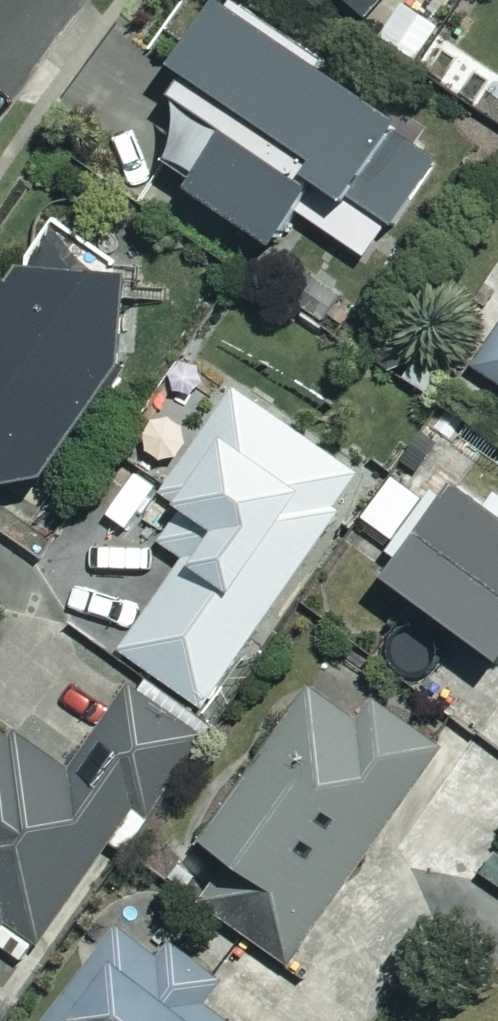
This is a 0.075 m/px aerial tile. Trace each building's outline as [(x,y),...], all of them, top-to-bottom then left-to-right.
[(371,17),(387,0),(352,0),(371,17)] [(418,4),(386,38),(416,67),(449,33),(418,4)] [(312,220),(383,265),(455,155),(240,11),(196,77),(204,83),(183,176),(293,249),(312,220)] [(72,488),(200,304),(73,215),(0,323),(0,493),(10,499),(72,488)] [(485,371),(497,380),(497,351),(485,371)] [(376,486),(245,393),(173,495),(219,528),(131,653),(215,712),(376,486)] [(462,481),(392,569),(497,653),(497,509),(462,481)] [(0,724),(0,941),(14,920),(52,945),(144,804),(161,816),(211,739),(139,692),(82,778),(0,724)] [(373,731),(318,693),(271,760),(282,767),(223,852),(232,858),(202,900),(298,967),(449,752),(388,710),(373,731)] [(126,932),(60,1020),(217,1020),(196,1005),(206,991),(126,932)]
